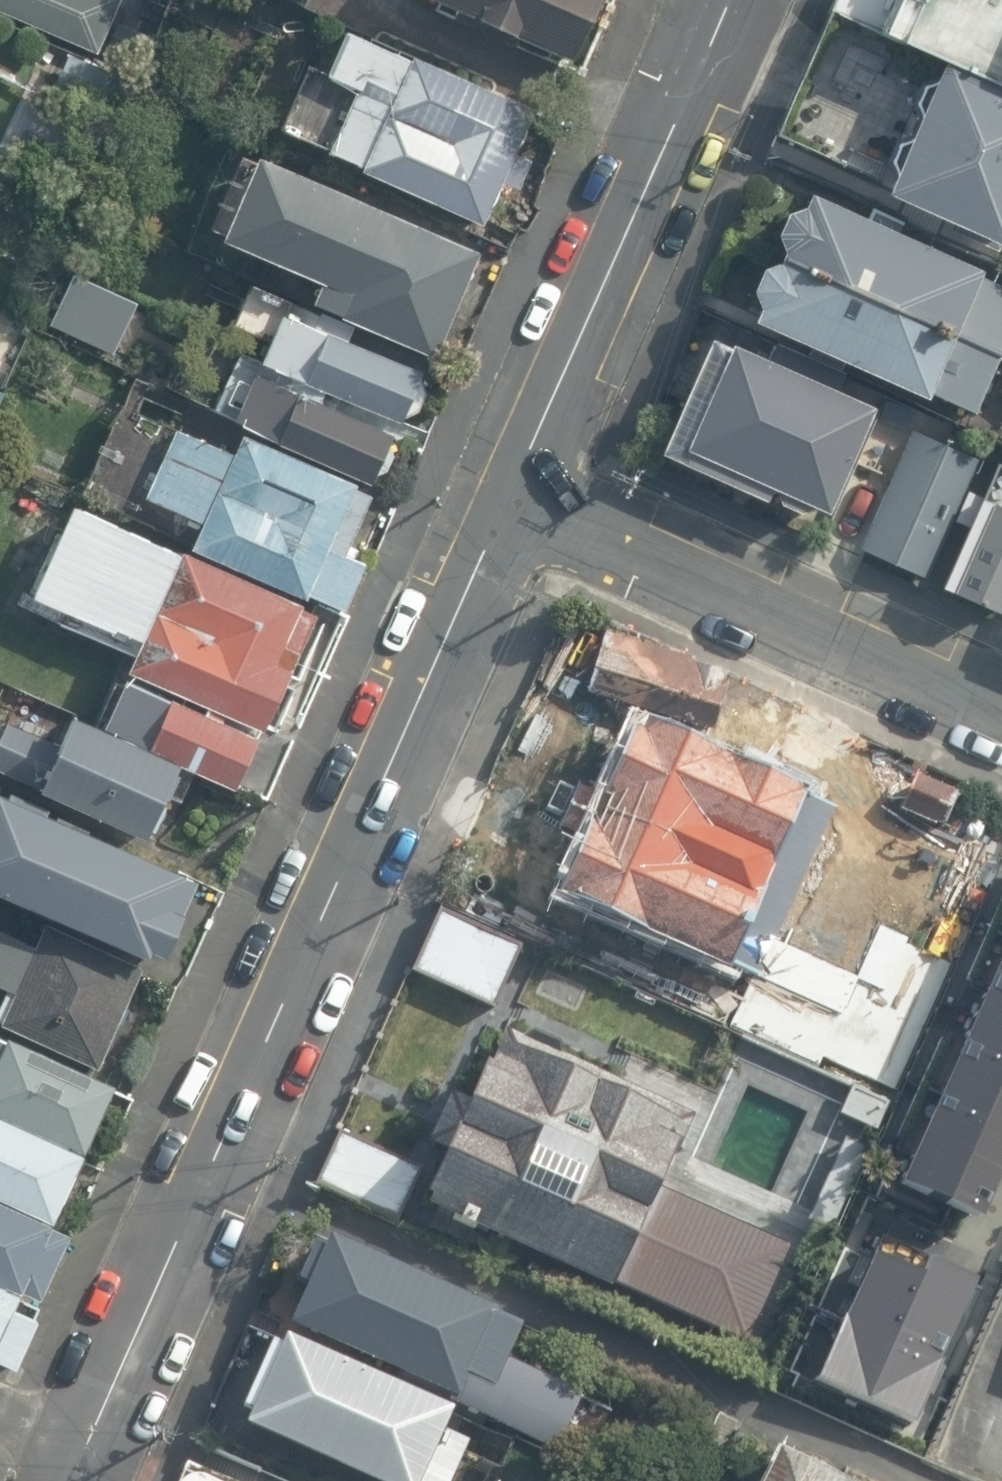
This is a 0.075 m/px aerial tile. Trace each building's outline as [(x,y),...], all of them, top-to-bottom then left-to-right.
[(102,58),(125,1),(122,0),(0,0),(0,13),(102,58)] [(563,51),(587,0),(452,0),(563,51)] [(903,46),(1001,89),(1001,0),(923,0),(903,46)] [(535,103),(345,19),(296,129),(486,213),(535,103)] [(934,70),(882,193),(1001,243),(1001,97),(934,70)] [(474,245),(260,153),(219,249),(432,341),(474,245)] [(798,188),(772,247),(1001,345),(1001,275),(798,188)] [(1001,377),(1001,345),(772,247),(740,316),(921,395),(925,385),(987,411),(1001,377)] [(422,368),(291,311),(270,359),(401,416),(422,368)] [(726,347),(708,339),(657,454),(762,502),(768,489),(772,491),(776,504),(795,513),(809,508),(824,514),(871,407),(833,390),(841,374),(771,343),(764,360),(728,343),(726,347)] [(394,423),(263,373),(244,423),(375,473),(394,423)] [(8,394),(0,390),(0,413),(8,394)] [(381,499),(189,413),(142,518),(334,604),(381,499)] [(979,459),(911,430),(859,549),(927,578),(979,459)] [(972,517),(942,584),(997,609),(1001,597),(1001,463),(997,460),(981,497),(969,492),(961,512),(972,517)] [(300,606),(69,506),(26,597),(110,634),(112,630),(137,641),(123,673),(204,708),(201,715),(122,680),(98,731),(233,791),(257,739),(220,722),(223,716),(262,733),(315,615),(299,609),(300,606)] [(172,767),(26,707),(2,764),(148,824),(172,767)] [(554,896),(724,974),(726,969),(873,1035),(916,937),(879,920),(862,956),(794,924),(799,911),(810,916),(822,889),(812,885),(817,874),(808,870),(834,809),(804,794),(804,792),(701,748),(695,735),(675,726),(663,731),(642,721),(638,730),(630,726),(601,794),(578,784),(558,828),(581,839),(554,896)] [(0,791),(0,884),(155,947),(188,867),(0,791)] [(522,946),(438,907),(408,971),(492,1010),(522,946)] [(0,910),(0,1006),(99,1052),(136,973),(0,910)] [(894,1188),(977,1225),(996,1182),(1001,1184),(1001,1182),(1001,945),(894,1188)] [(443,1152),(418,1205),(608,1290),(610,1284),(747,1346),(790,1246),(660,1190),(694,1114),(560,1056),(558,1044),(531,1033),(520,1038),(505,1031),(490,1066),(484,1063),(468,1098),(451,1091),(426,1144),(443,1152)] [(0,1032),(0,1099),(80,1136),(106,1081),(0,1032)] [(48,1209),(78,1144),(0,1108),(0,1187),(48,1209)] [(339,1129),(313,1185),(396,1222),(422,1167),(339,1129)] [(0,1196),(0,1270),(32,1285),(60,1223),(0,1196)] [(520,1320),(323,1229),(282,1318),(548,1440),(577,1376),(508,1345),(520,1320)] [(911,1425),(975,1283),(924,1261),(917,1277),(868,1257),(815,1383),(911,1425)] [(10,1355),(34,1302),(11,1292),(15,1281),(0,1275),(0,1351),(10,1355)] [(275,1324),(235,1413),(388,1480),(438,1480),(460,1431),(437,1421),(447,1400),(275,1324)] [(769,1453),(756,1480),(830,1480),(769,1453)] [(189,1466),(182,1480),(223,1480),(189,1466)]
